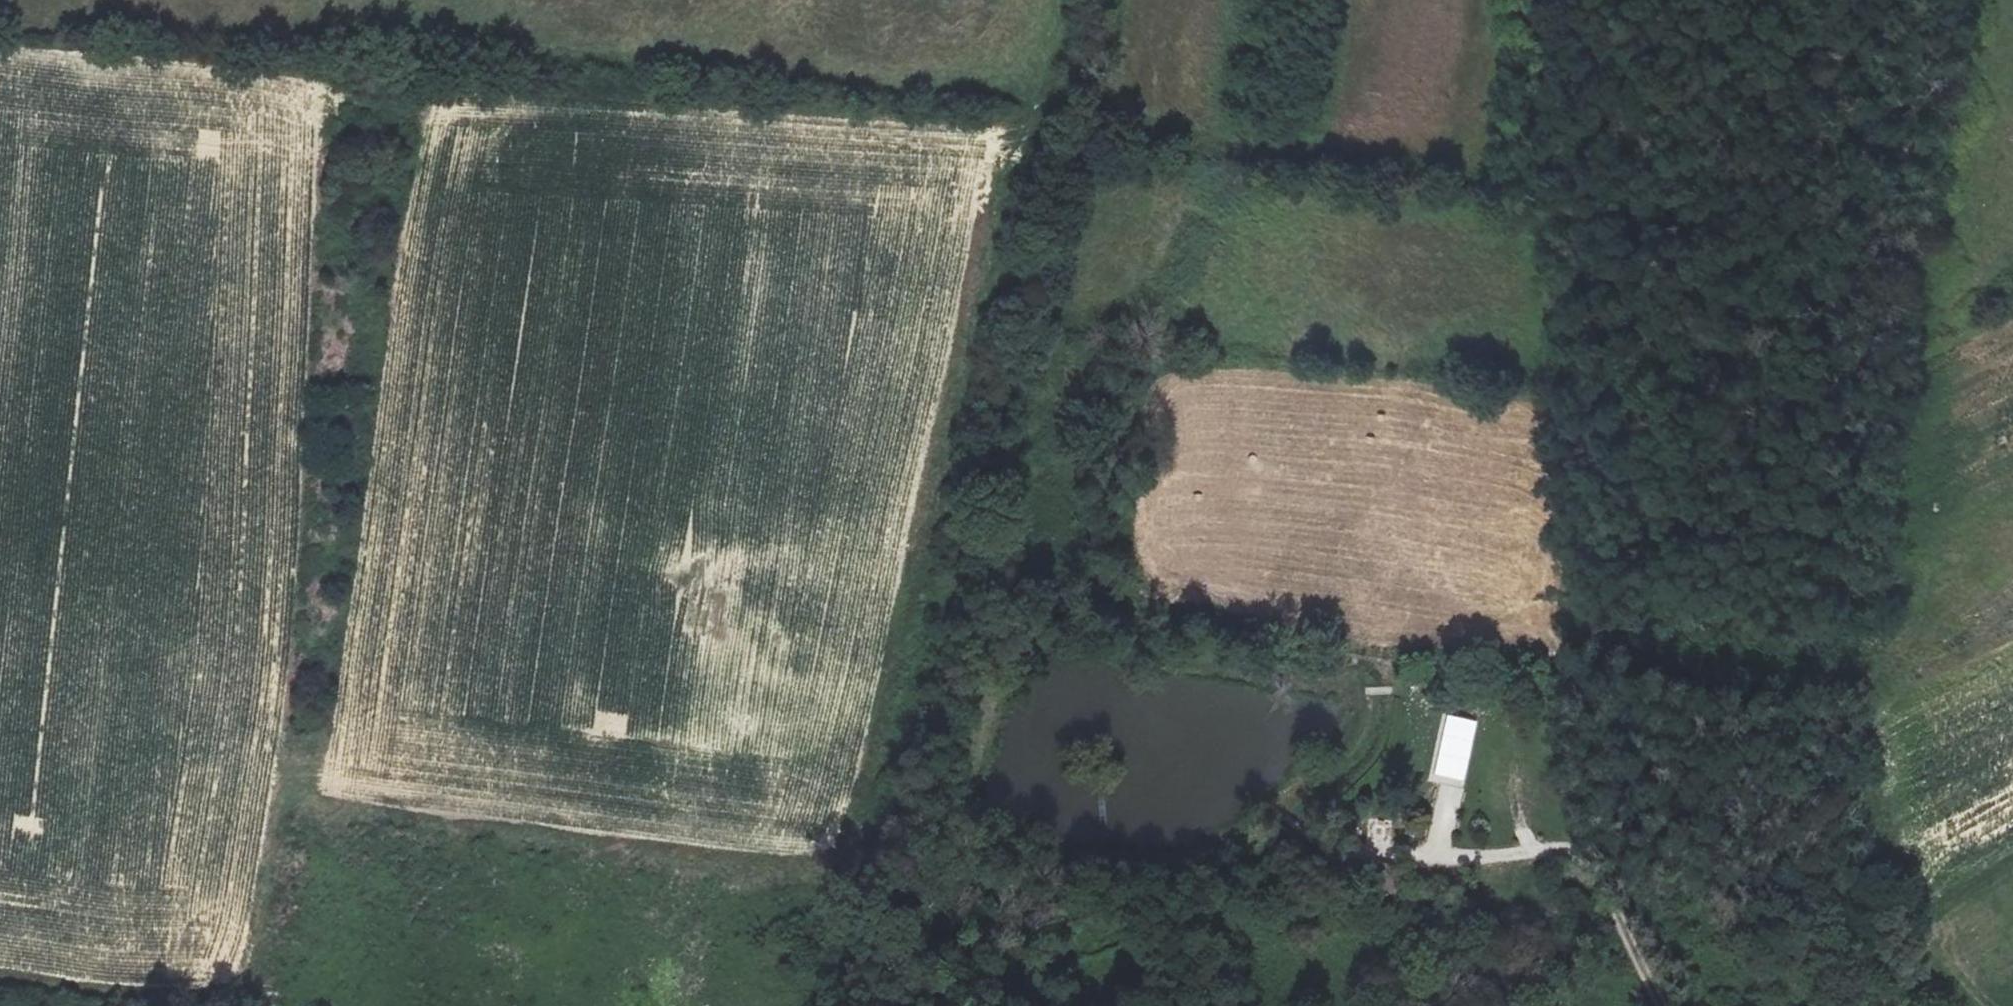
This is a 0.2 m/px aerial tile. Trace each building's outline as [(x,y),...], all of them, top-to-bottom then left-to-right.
[(1434,778),(1466,782),(1472,721),(1440,718),(1434,778)]
